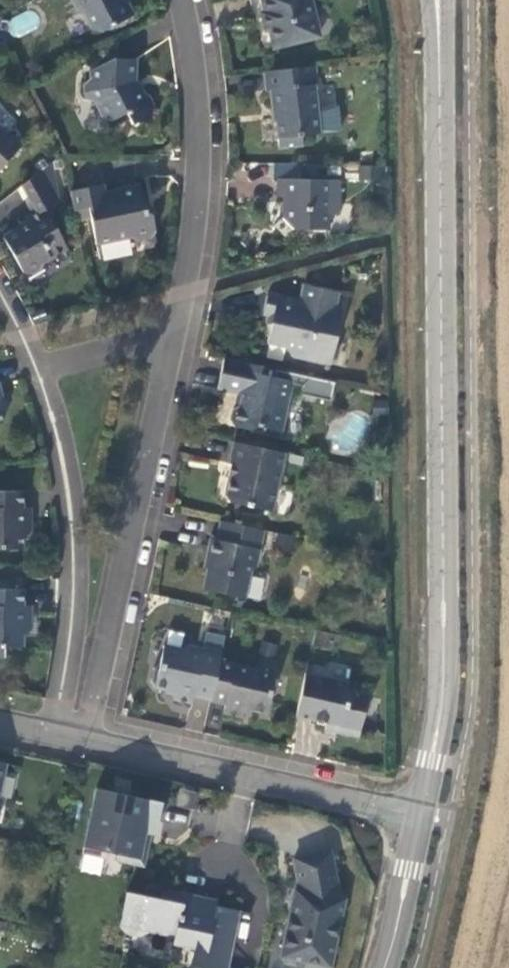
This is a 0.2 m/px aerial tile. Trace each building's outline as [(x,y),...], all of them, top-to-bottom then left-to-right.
[(79,12),(84,14),(92,29),(101,31),(134,14),(127,1),(124,0),(72,0),(79,12)] [(266,14),(262,14),(266,32),(270,31),(274,47),(319,36),(310,0),(263,0),(266,14)] [(133,82),(134,60),(112,59),(90,71),(90,78),(86,82),(85,92),(90,100),(95,102),(104,119),(110,121),(125,113),(131,124),(151,114),(153,108),(146,94),(138,92),(133,82)] [(316,66),(264,71),(266,91),(270,90),(272,109),(275,108),(279,149),(303,145),(302,136),(321,134),(315,86),(318,85),(316,66)] [(20,147),(0,128),(0,169),(20,147)] [(66,247),(57,230),(63,226),(52,205),(59,201),(52,162),(25,183),(40,210),(26,218),(28,222),(3,237),(23,272),(29,274),(40,267),(42,262),(66,248),(66,247)] [(360,178),(386,179),(386,167),(361,166),(360,178)] [(329,229),(330,214),(340,214),(340,180),(277,178),(276,196),(283,196),(283,217),(294,229),(329,229)] [(140,184),(105,192),(104,184),(70,191),(76,220),(91,217),(97,244),(131,238),(137,241),(151,238),(155,232),(152,215),(146,211),(140,184)] [(300,300),(267,293),(263,314),(274,316),(269,343),(286,346),(292,356),(330,364),(331,361),(335,358),(338,347),(335,343),(342,309),(335,308),(338,292),(303,285),(300,300)] [(335,382),(224,358),(218,388),(242,393),(239,405),(233,408),(231,421),(235,426),(251,430),(256,426),(282,431),(293,383),(302,385),(300,394),(331,400),(335,382)] [(284,452),(233,441),(229,463),(233,464),(226,496),(230,502),(271,511),(284,452)] [(25,510),(24,508),(23,507),(22,490),(0,491),(0,549),(22,548),(22,537),(23,536),(24,535),(25,535),(26,534),(27,532),(27,531),(28,530),(29,529),(30,528),(30,527),(30,525),(30,524),(30,523),(30,521),(30,520),(30,519),(30,517),(30,516),(29,515),(28,513),(27,512),(26,511),(26,510),(25,510)] [(244,598),(250,571),(256,568),(264,530),(220,520),(216,539),(210,538),(206,557),(209,557),(202,589),(244,598)] [(251,577),(247,597),(259,599),(263,579),(251,577)] [(26,607),(24,606),(23,605),(23,588),(0,589),(0,646),(22,646),(22,635),(24,634),(24,633),(26,632),(28,630),(28,629),(29,628),(29,627),(30,626),(30,624),(31,623),(31,622),(31,620),(31,619),(31,618),(31,616),(30,615),(30,614),(29,613),(29,612),(28,610),(27,609),(26,608),(26,607)] [(211,699),(219,662),(225,636),(206,631),(202,649),(187,646),(181,649),(163,645),(159,664),(153,668),(150,681),(154,687),(175,692),(174,699),(192,703),(194,696),(211,699)] [(275,674),(219,662),(211,699),(211,701),(225,704),(224,712),(242,717),(244,709),(266,713),(275,674)] [(305,673),(296,716),(326,722),(324,730),(358,737),(368,694),(347,689),(349,683),(305,673)] [(144,831),(154,833),(157,817),(161,800),(95,787),(90,811),(95,813),(92,826),(87,826),(82,850),(105,855),(106,851),(117,852),(116,857),(142,863),(147,840),(142,839),(144,831)] [(331,850),(294,857),(300,889),(295,888),(290,915),(281,954),(286,961),(296,963),(302,959),(331,964),(344,898),(339,897),(331,850)] [(191,964),(211,967),(227,967),(239,909),(216,904),(215,909),(202,906),(204,896),(185,892),(162,887),(159,898),(127,891),(120,924),(124,928),(130,931),(143,933),(149,929),(173,934),(171,946),(175,947),(176,943),(194,947),(191,964)] [(217,899),(204,896),(202,906),(215,909),(216,904),(217,899)]
